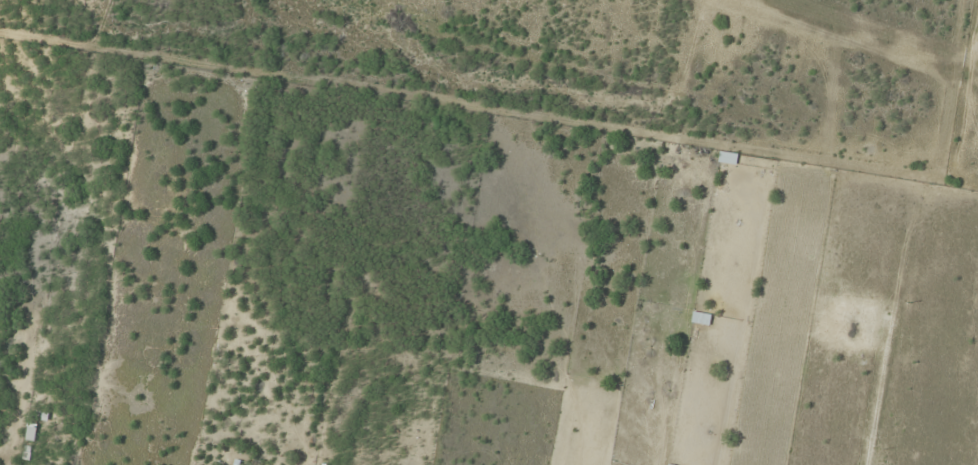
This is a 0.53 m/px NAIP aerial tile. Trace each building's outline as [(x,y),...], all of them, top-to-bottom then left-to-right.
[(718,162),(735,165),(737,155),(720,151),(718,162)] [(710,325),(711,314),(692,313),(692,325),(710,325)] [(25,440),(34,441),(36,424),(27,423),(25,440)]
